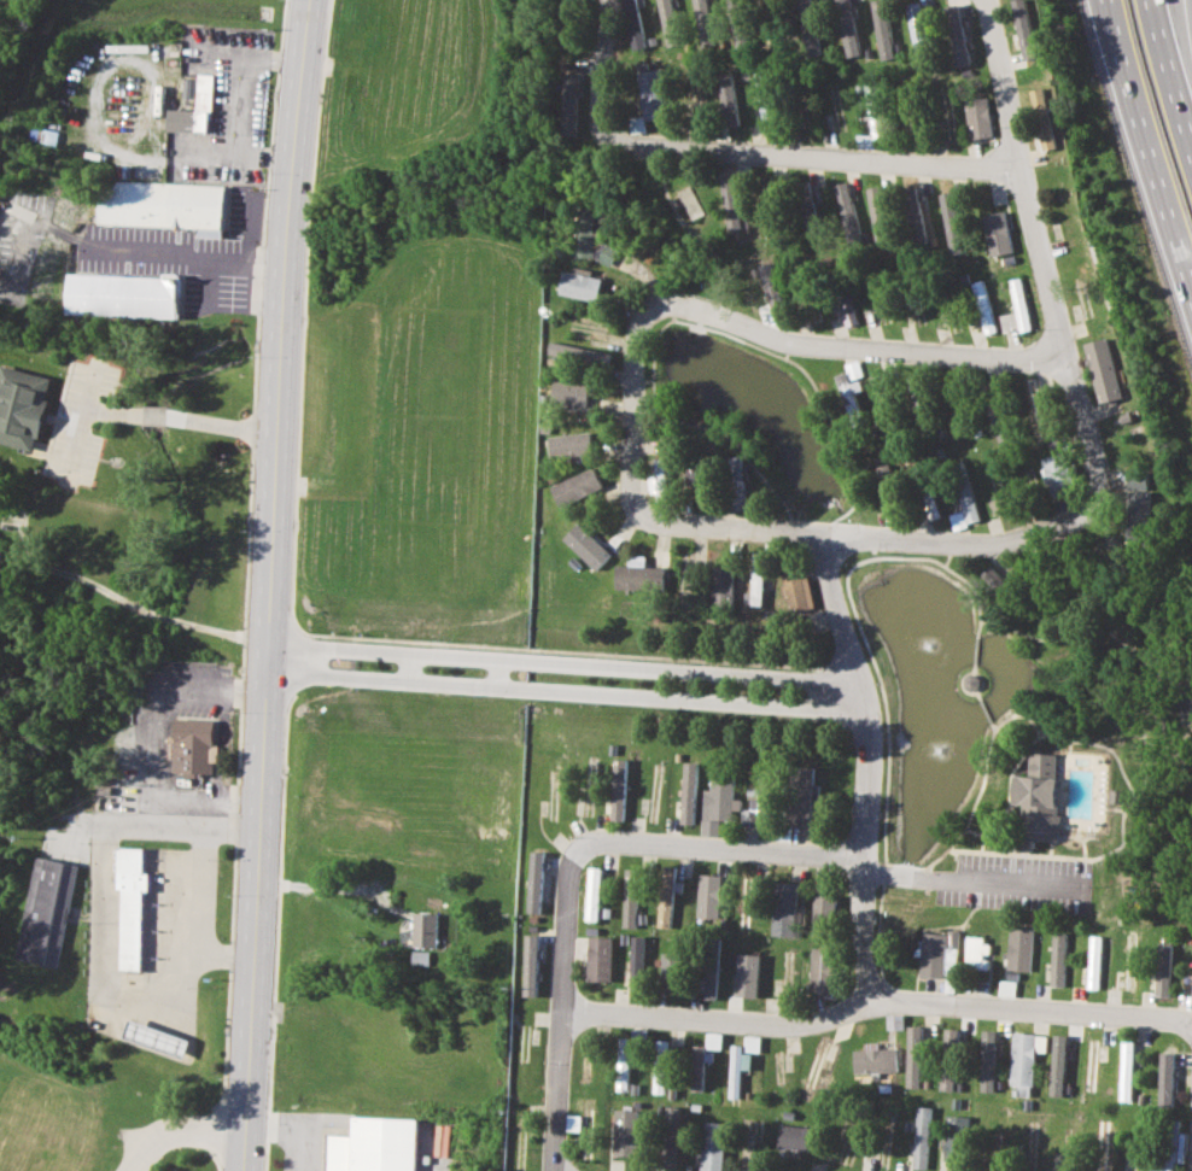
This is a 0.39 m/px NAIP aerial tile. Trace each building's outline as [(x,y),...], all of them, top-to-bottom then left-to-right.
[(632,49),(645,48),(637,0),(623,0),(632,49)] [(680,43),(672,0),(658,0),(667,46),(680,43)] [(697,42),(712,41),(710,0),(696,0),(697,42)] [(806,57),(822,54),(814,0),(798,0),(806,57)] [(847,0),(833,0),(848,57),(861,54),(847,0)] [(885,0),(871,0),(882,60),(895,57),(885,0)] [(925,48),(921,1),(907,2),(912,49),(925,48)] [(957,69),(970,65),(958,4),(945,6),(957,69)] [(637,72),(647,121),(668,116),(660,68),(637,72)] [(721,118),(737,117),(736,71),(719,71),(721,118)] [(759,115),(771,113),(770,72),(758,74),(759,115)] [(166,110),(165,130),(194,133),(194,131),(204,131),(204,133),(206,133),(208,118),(210,118),(212,75),(197,74),(194,111),(166,110)] [(563,135),(575,136),(578,75),(565,75),(563,135)] [(183,78),(181,98),(189,99),(192,78),(183,78)] [(866,83),(870,137),(882,137),(877,82),(866,83)] [(1054,147),(1047,115),(1041,87),(1029,89),(1042,150),(1054,147)] [(965,99),(968,137),(991,137),(989,98),(965,99)] [(632,133),(647,130),(644,116),(630,117),(632,133)] [(729,228),(743,228),(741,177),(726,178),(729,228)] [(95,223),(95,221),(98,180),(224,186),(223,229),(95,223)] [(863,241),(847,181),(834,185),(848,245),(863,241)] [(691,219),(705,215),(694,185),(680,191),(691,219)] [(869,187),(873,241),(888,240),(883,186),(869,187)] [(899,191),(911,248),(928,245),(916,186),(899,191)] [(951,189),(939,193),(951,252),(964,250),(951,189)] [(804,200),(806,235),(818,235),(816,200),(804,200)] [(574,256),(596,256),(594,206),(573,207),(574,256)] [(1011,253),(1007,211),(984,212),(989,254),(1011,253)] [(775,263),(761,267),(769,295),(782,292),(775,263)] [(603,279),(563,269),(557,293),(598,303),(603,279)] [(65,273),(63,312),(179,317),(180,294),(182,293),(183,277),(177,274),(162,273),(162,277),(65,273)] [(1030,328),(1022,277),(1010,279),(1015,312),(1001,314),(1004,332),(1030,328)] [(971,283),(987,334),(998,330),(981,280),(971,283)] [(842,310),(847,327),(860,322),(851,294),(832,299),(837,312),(842,310)] [(1099,403),(1122,397),(1108,336),(1083,342),(1099,403)] [(610,353),(551,340),(548,356),(607,369),(610,353)] [(846,363),(848,379),(863,376),(860,361),(846,363)] [(31,450),(34,435),(37,437),(47,398),(45,397),(49,377),(0,366),(0,442),(31,450)] [(864,390),(859,379),(849,382),(846,371),(836,375),(851,416),(861,412),(854,393),(864,390)] [(586,406),(590,385),(554,379),(550,400),(586,406)] [(592,457),(590,432),(548,435),(549,461),(592,457)] [(1041,457),(1053,503),(1056,502),(1057,509),(1074,504),(1060,452),(1041,457)] [(734,510),(747,510),(744,456),(731,456),(734,510)] [(648,475),(648,492),(666,492),(665,458),(654,458),(655,475),(648,475)] [(902,496),(892,462),(877,467),(887,500),(902,496)] [(608,485),(598,463),(549,486),(559,507),(608,485)] [(688,466),(689,487),(705,486),(703,464),(688,466)] [(1127,472),(1127,490),(1146,488),(1146,472),(1127,472)] [(981,520),(971,487),(958,491),(969,523),(981,520)] [(924,493),(929,520),(940,517),(935,491),(924,493)] [(1128,491),(1127,545),(1147,545),(1149,491),(1128,491)] [(951,514),(954,529),(966,527),(963,511),(951,514)] [(609,554),(577,522),(561,538),(594,570),(609,554)] [(753,593),(746,593),(746,604),(762,605),(765,552),(754,551),(753,593)] [(614,589),(664,590),(665,567),(614,566),(614,589)] [(983,574),(1001,597),(1012,589),(993,566),(983,574)] [(808,609),(804,567),(782,569),(785,598),(789,597),(790,611),(808,609)] [(173,772),(185,772),(185,775),(211,777),(214,719),(175,718),(173,772)] [(1059,753),(1030,753),(1030,775),(1017,775),(1016,804),(1026,804),(1024,841),(1057,841),(1059,753)] [(626,759),(613,759),(610,820),(625,820),(626,759)] [(697,762),(684,761),(682,824),(696,824),(697,762)] [(814,826),(813,766),(789,766),(790,826),(814,826)] [(734,798),(735,777),(711,777),(711,789),(703,789),(703,819),(734,819),(735,809),(741,809),(741,798),(734,798)] [(118,968),(139,970),(141,890),(150,890),(150,872),(145,871),(145,848),(117,847),(116,889),(119,889),(118,968)] [(528,912),(542,912),(543,851),(531,851),(528,912)] [(18,960),(59,966),(76,863),(35,856),(18,960)] [(658,927),(672,927),(674,866),(660,865),(658,927)] [(586,920),(598,920),(602,867),(589,866),(586,920)] [(637,927),(639,868),(625,867),(624,927),(637,927)] [(699,917),(724,918),(725,874),(700,874),(699,917)] [(795,936),(796,883),(775,882),(773,935),(795,936)] [(835,895),(814,894),(813,936),(832,936),(835,895)] [(437,913),(414,912),(411,947),(436,947),(437,913)] [(1032,970),(1033,925),(1010,925),(1010,950),(1004,950),(1004,970),(1032,970)] [(1064,986),(1065,933),(1052,932),(1051,985),(1064,986)] [(537,996),(538,935),(526,933),(524,996),(537,996)] [(643,935),(632,935),(631,977),(642,977),(643,935)] [(1099,989),(1102,935),(1091,935),(1088,989),(1099,989)] [(612,936),(589,936),(588,980),(610,980),(612,936)] [(988,936),(968,936),(966,968),(987,968),(988,936)] [(1171,942),(1158,942),(1156,996),(1169,996),(1171,942)] [(811,993),(835,994),(836,948),(812,948),(811,993)] [(428,952),(411,950),(411,964),(428,965),(428,952)] [(684,953),(662,952),(662,979),(684,979),(684,953)] [(760,954),(737,953),(736,996),(759,997),(760,954)] [(706,962),(705,999),(718,999),(719,964),(706,962)] [(188,1038),(128,1019),(122,1038),(182,1058),(188,1038)] [(924,1088),(924,1025),(908,1025),(908,1088),(924,1088)] [(959,1029),(946,1029),(945,1049),(959,1049),(959,1029)] [(994,1030),(982,1030),(981,1091),(994,1091),(994,1030)] [(723,1034),(707,1032),(706,1048),(721,1048),(723,1034)] [(1010,1095),(1032,1096),(1034,1052),(1046,1052),(1046,1035),(1012,1032),(1010,1095)] [(743,1050),(759,1052),(760,1036),(744,1035),(743,1050)] [(1067,1035),(1053,1035),(1050,1096),(1063,1096),(1067,1035)] [(630,1037),(618,1036),(617,1090),(629,1090),(630,1037)] [(1098,1037),(1086,1037),(1085,1090),(1095,1090),(1098,1037)] [(667,1040),(655,1040),(654,1093),(665,1093),(667,1040)] [(826,1094),(829,1042),(816,1041),(813,1094),(826,1094)] [(1120,1100),(1130,1101),(1133,1042),(1121,1041),(1120,1100)] [(855,1050),(855,1073),(890,1072),(890,1043),(866,1044),(866,1049),(855,1050)] [(705,1046),(691,1044),(690,1091),(703,1091),(705,1046)] [(752,1053),(742,1053),(742,1044),(731,1044),(730,1097),(741,1097),(742,1070),(752,1070),(752,1053)] [(941,1090),(954,1090),(954,1062),(941,1062),(941,1090)] [(678,1106),(664,1106),(665,1165),(679,1164),(678,1106)] [(929,1169),(931,1107),(917,1106),(915,1169),(929,1169)] [(614,1155),(637,1157),(639,1109),(615,1108),(614,1155)] [(580,1131),(582,1116),(567,1114),(567,1130),(580,1131)] [(411,1118),(409,1170),(322,1170),(323,1132),(349,1134),(349,1116),(411,1118)] [(945,1161),(965,1163),(966,1116),(946,1116),(945,1161)] [(1179,1131),(1179,1120),(1165,1120),(1164,1164),(1151,1164),(1150,1170),(1176,1170),(1176,1161),(1184,1163),(1185,1131),(1179,1131)] [(724,1170),(726,1123),(703,1122),(701,1170),(724,1170)] [(812,1126),(779,1125),(779,1148),(812,1149),(812,1126)]
